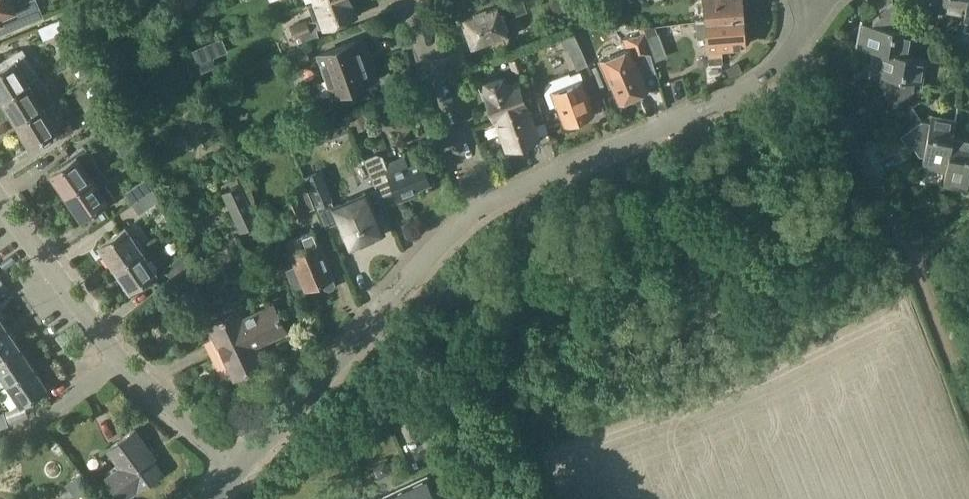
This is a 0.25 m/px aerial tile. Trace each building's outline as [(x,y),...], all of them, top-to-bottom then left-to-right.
[(44,16),(38,0),(33,0),(15,8),(12,0),(0,0),(0,35),(44,16)] [(198,1),(198,0),(173,0),(176,9),(198,1)] [(325,26),(326,28),(356,16),(352,6),(354,0),(324,0),(309,5),(314,20),(317,19),(320,28),(325,26)] [(463,18),(473,47),(508,34),(502,19),(517,14),(512,0),(495,0),(497,6),(487,9),(485,3),(471,8),(473,14),(463,18)] [(743,0),(704,0),(706,19),(742,16),(741,14),(745,8),(745,1),(743,0)] [(910,54),(914,31),(907,30),(909,21),(894,0),(893,0),(879,9),(882,13),(872,20),(871,24),(861,23),(857,46),(875,49),(910,54)] [(967,0),(932,0),(934,2),(942,3),(941,10),(964,14),(967,0)] [(706,19),(706,21),(696,21),(697,38),(707,37),(710,65),(724,64),(723,48),(744,47),(743,34),(747,30),(747,23),(742,19),(742,16),(706,19)] [(61,18),(39,27),(44,39),(66,30),(61,18)] [(299,47),(320,40),(317,29),(312,30),(308,20),(291,26),(295,39),(297,38),(299,47)] [(645,29),(656,59),(667,55),(656,26),(650,27),(645,29)] [(634,96),(650,89),(636,58),(651,53),(644,32),(624,39),(628,52),(601,65),(611,87),(614,86),(621,101),(626,99),(627,100),(633,98),(634,96)] [(567,53),(570,52),(577,69),(587,66),(577,40),(564,45),(567,53)] [(357,41),(320,54),(325,67),(323,70),(325,76),(328,77),(335,95),(357,87),(360,88),(365,87),(367,83),(371,81),(371,80),(379,77),(374,63),(366,66),(357,41)] [(278,56),(283,69),(311,59),(306,46),(278,56)] [(40,75),(22,47),(3,59),(7,64),(0,68),(0,96),(2,100),(40,76),(40,75)] [(910,54),(875,49),(871,72),(882,74),(881,79),(886,87),(883,89),(892,103),(914,89),(915,81),(923,82),(927,57),(910,54)] [(67,60),(72,70),(85,62),(79,53),(67,60)] [(515,72),(526,68),(521,56),(510,60),(515,72)] [(739,61),(726,68),(731,76),(743,70),(739,61)] [(575,74),(574,72),(552,81),(549,82),(547,84),(546,87),(545,91),(545,94),(551,108),(560,104),(567,123),(592,113),(587,100),(590,98),(580,72),(575,74)] [(40,76),(2,100),(16,123),(54,99),(40,76)] [(499,119),(538,103),(534,91),(523,95),(518,83),(507,86),(504,76),(482,84),(495,120),(499,119)] [(54,99),(16,123),(30,146),(68,123),(54,99)] [(538,103),(499,119),(505,134),(503,135),(508,150),(538,139),(530,116),(541,112),(538,103)] [(347,116),(351,126),(376,115),(371,105),(347,116)] [(946,167),(953,132),(956,116),(930,112),(929,119),(921,118),(902,132),(910,146),(914,144),(920,153),(924,154),(922,163),(946,167)] [(334,119),(339,135),(350,130),(345,115),(334,119)] [(946,167),(943,183),(968,187),(968,180),(968,135),(953,132),(946,167)] [(240,134),(233,138),(236,144),(243,141),(240,134)] [(66,195),(91,177),(101,170),(83,144),(60,160),(62,163),(50,171),(66,195)] [(424,158),(408,164),(405,155),(386,162),(383,155),(376,153),(364,158),(380,195),(393,190),(398,202),(421,193),(419,188),(433,183),(424,158)] [(319,209),(334,203),(322,169),(306,175),(319,209)] [(101,170),(91,177),(66,195),(81,217),(112,196),(103,183),(108,180),(101,170)] [(132,203),(153,189),(146,178),(125,192),(132,203)] [(222,192),(241,232),(260,223),(241,183),(222,192)] [(307,211),(315,208),(307,185),(296,189),(298,194),(285,199),(293,219),(308,214),(307,211)] [(153,189),(132,203),(140,214),(161,199),(153,189)] [(365,194),(335,206),(352,247),(382,234),(365,194)] [(116,267),(141,250),(125,226),(100,243),(116,267)] [(314,232),(288,242),(298,265),(287,270),(297,292),(321,282),(324,289),(329,291),(335,288),(335,283),(314,232)] [(156,272),(141,250),(116,267),(131,289),(156,272)] [(186,251),(165,268),(174,280),(195,263),(186,251)] [(273,305),(241,320),(237,311),(209,324),(233,376),(261,363),(253,345),(285,330),(273,305)] [(0,329),(0,359),(19,346),(4,326),(0,329)] [(19,346),(0,359),(0,375),(7,384),(33,367),(19,346)] [(33,367),(7,384),(21,404),(46,387),(33,367)] [(0,413),(0,427),(9,424),(5,412),(0,413)] [(122,498),(136,488),(137,489),(161,472),(146,452),(148,450),(133,429),(108,448),(121,467),(107,477),(122,498)] [(80,473),(68,482),(79,497),(81,495),(84,498),(93,492),(80,473)] [(425,476),(376,498),(436,498),(425,476)]
